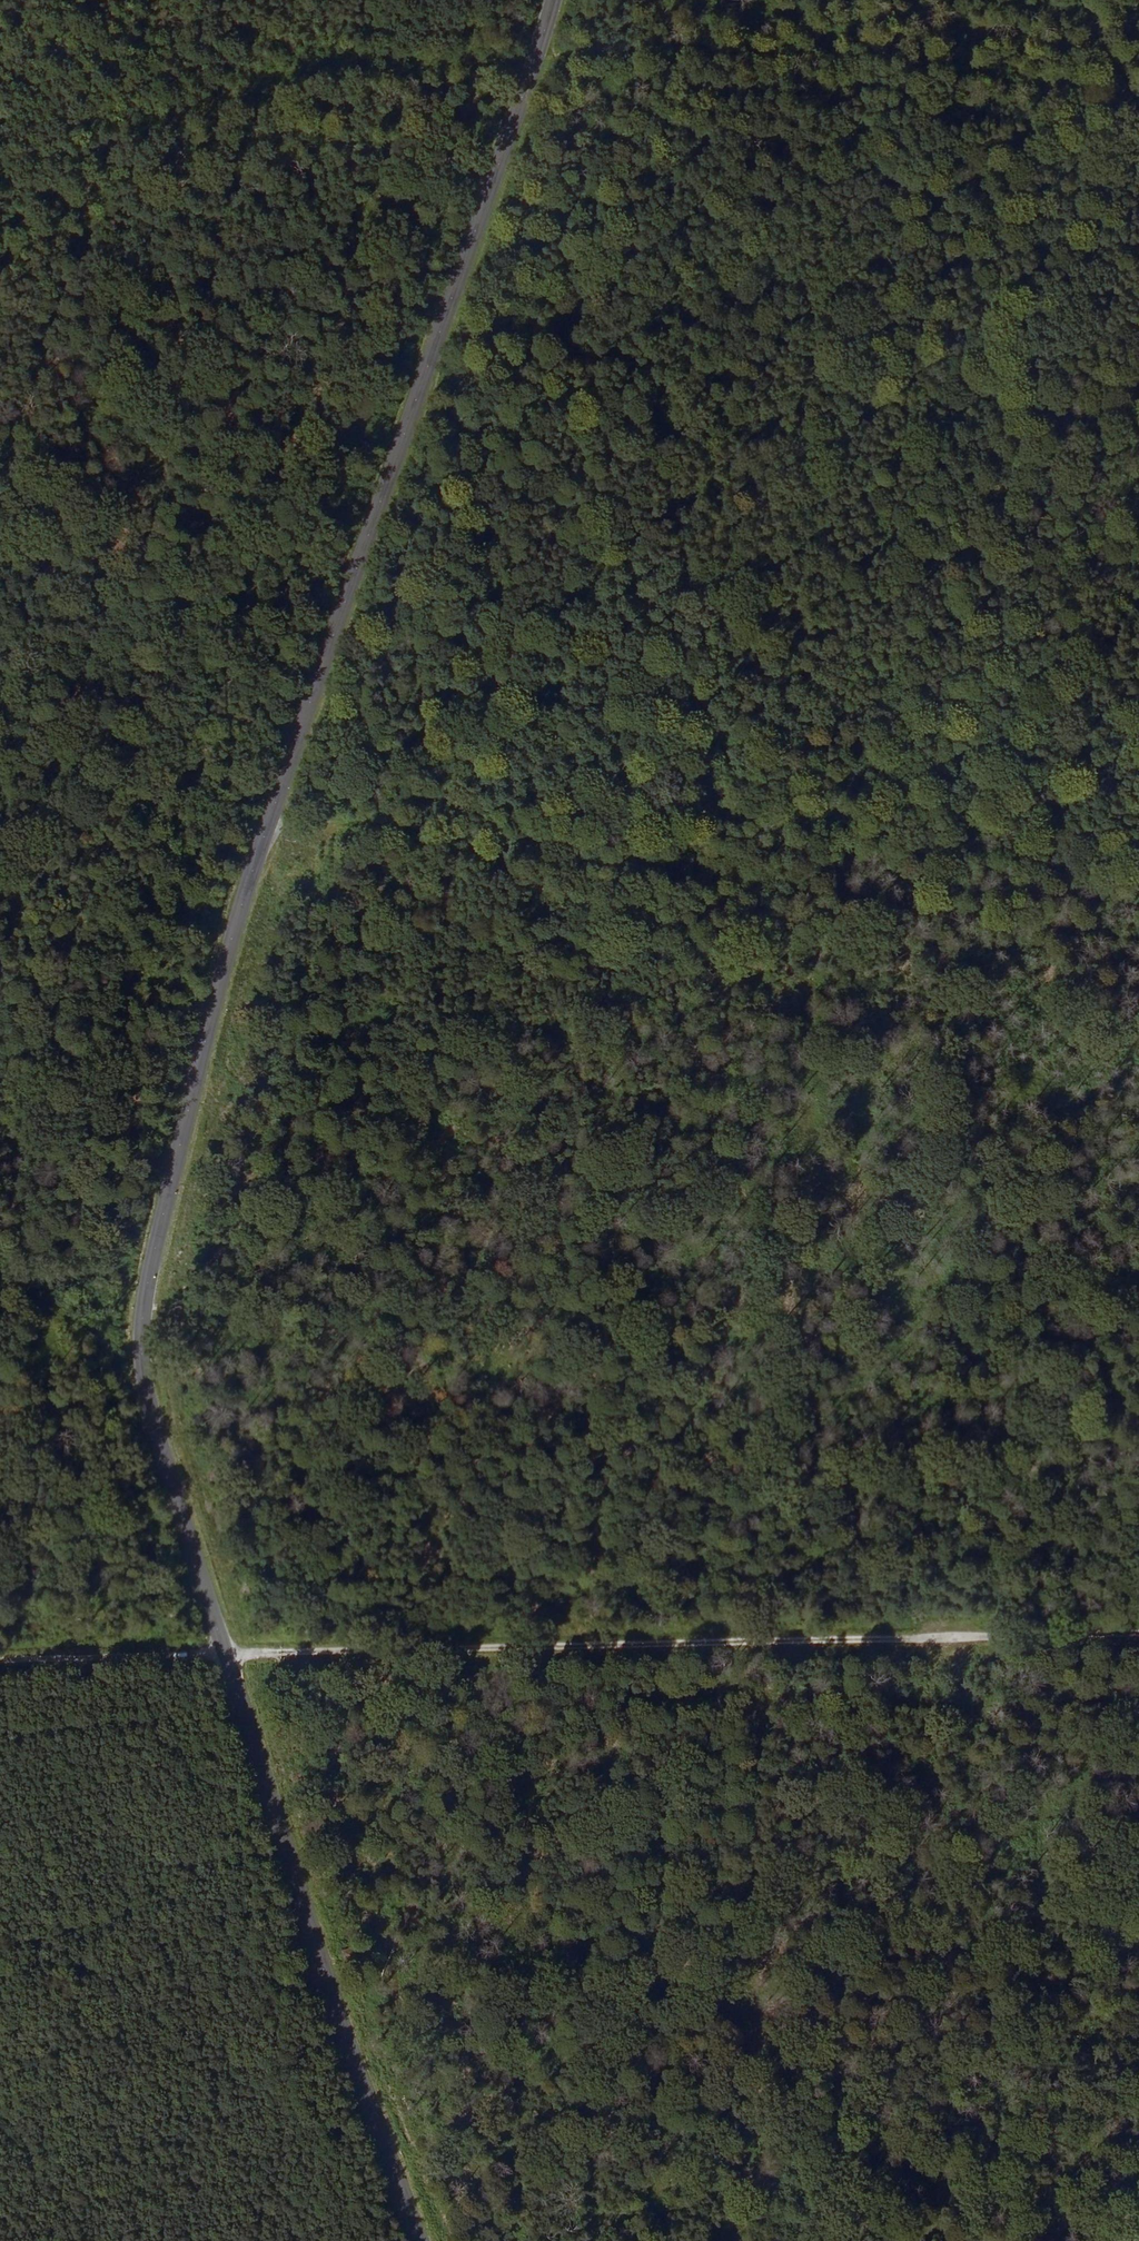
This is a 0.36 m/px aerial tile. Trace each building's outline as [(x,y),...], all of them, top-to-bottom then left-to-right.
[(339,1949),(340,1953),(342,1959),(353,1955),(351,1950),(349,1945),(348,1946),(339,1949)]
